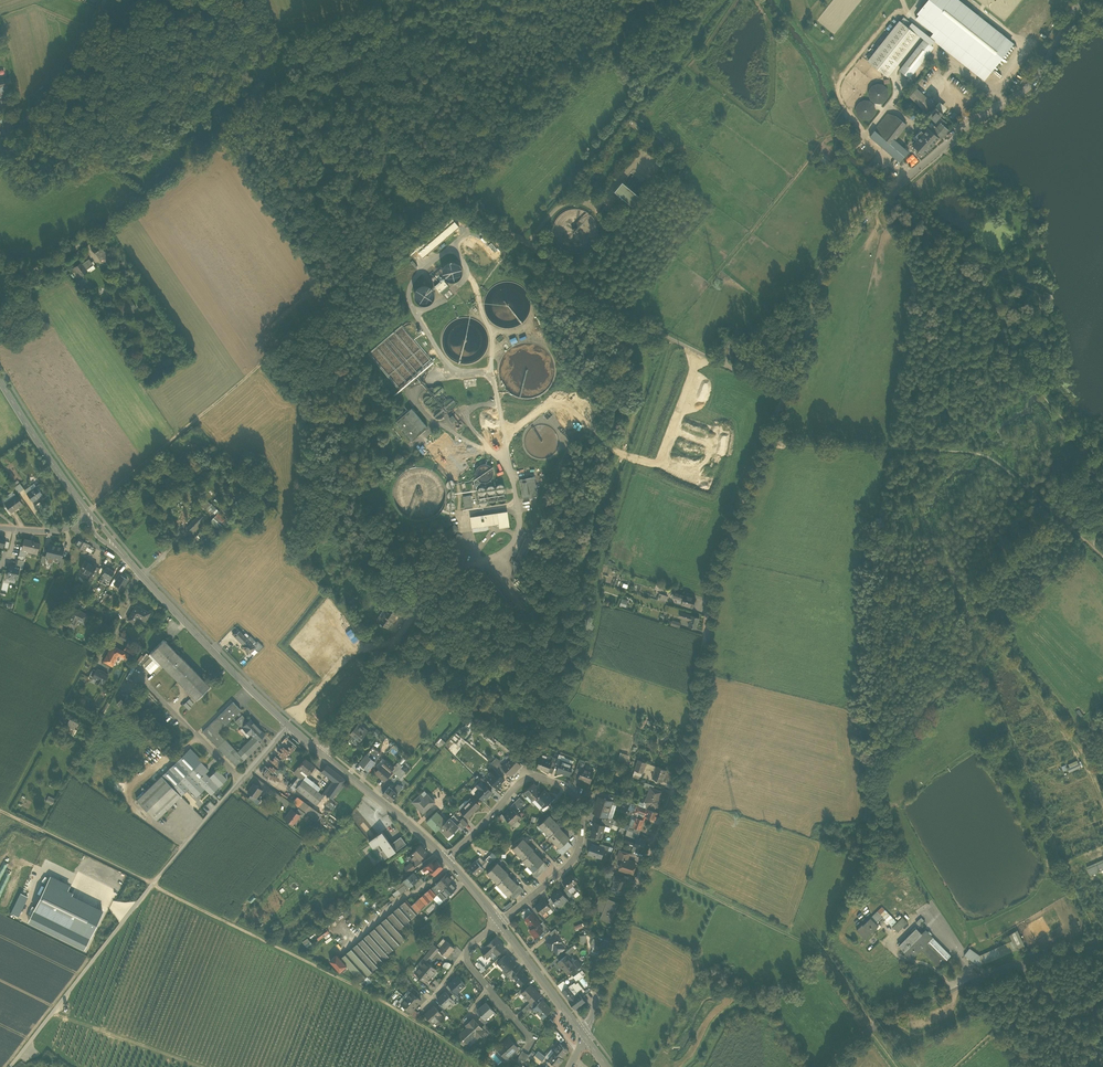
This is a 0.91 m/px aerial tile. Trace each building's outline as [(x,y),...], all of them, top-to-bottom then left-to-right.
[(984,79),(1012,43),(958,0),(928,0),(918,13),(920,14),(917,19),(934,33),(931,37),(984,79)] [(904,17),(900,21),(908,27),(911,23),(904,17)] [(919,36),(908,27),(900,21),(868,61),(887,76),(919,36)] [(909,27),(931,44),(934,41),(912,23),(909,27)] [(900,70),(909,77),(933,47),(924,40),(900,70)] [(8,86),(12,85),(11,77),(0,79),(0,88),(8,86)] [(869,91),(869,94),(870,98),(872,101),(876,103),(880,103),(883,102),(886,99),(888,96),(888,92),(887,89),(884,86),(881,84),(877,84),(874,85),(871,87),(869,91)] [(909,96),(929,114),(936,106),(917,88),(909,96)] [(856,107),(856,111),(857,115),(859,118),(863,119),(866,120),(870,118),(873,116),(875,113),(875,109),(874,105),(871,102),(868,101),(864,100),(861,102),(858,104),(856,107)] [(895,105),(910,118),(913,115),(897,102),(895,105)] [(942,112),(936,106),(929,114),(935,120),(942,112)] [(875,130),(882,137),(898,117),(896,115),(895,115),(888,114),(875,130)] [(906,124),(898,117),(882,137),(890,144),(894,139),(906,124)] [(940,117),(934,125),(936,127),(941,122),(942,123),(944,120),(940,117)] [(944,125),(942,123),(941,122),(936,127),(934,125),(944,135),(949,129),(945,126),(944,125)] [(944,135),(934,125),(931,128),(930,129),(941,139),(944,135)] [(912,145),(923,155),(939,138),(940,139),(941,139),(930,129),(928,127),(923,133),(918,138),(916,140),(912,145)] [(899,162),(905,156),(890,144),(882,137),(875,130),(870,136),(899,162)] [(909,152),(894,139),(890,144),(905,156),(909,152)] [(905,159),(910,166),(917,161),(912,153),(905,159)] [(814,163),(826,172),(831,165),(819,156),(814,163)] [(640,196),(623,182),(615,191),(633,205),(640,196)] [(559,217),(555,224),(553,231),(554,238),(557,244),(562,249),(566,252),(574,253),(578,253),(586,251),(591,246),(595,241),(597,234),(597,227),(595,221),(590,216),(586,212),(579,210),(571,210),(564,213),(559,217)] [(92,242),(94,244),(109,233),(107,231),(92,242)] [(102,248),(95,253),(102,263),(105,261),(105,262),(109,259),(102,248)] [(1028,260),(1032,267),(1038,264),(1033,256),(1028,260)] [(89,258),(82,263),(86,270),(93,265),(89,258)] [(459,280),(460,279),(461,278),(462,276),(463,274),(464,272),(464,270),(463,268),(462,266),(461,264),(460,263),(458,262),(456,261),(454,260),(453,260),(451,261),(449,261),(447,262),(446,263),(444,265),(443,267),(443,269),(443,270),(443,273),(443,275),(445,277),(446,278),(447,280),(450,281),(451,281),(453,281),(455,281),(457,281),(459,280)] [(87,271),(86,270),(82,263),(81,262),(74,268),(80,276),(87,271)] [(93,265),(86,270),(87,271),(89,273),(95,268),(93,265)] [(435,286),(440,292),(449,285),(443,279),(435,286)] [(490,290),(486,297),(484,305),(485,313),(489,319),(493,324),(498,327),(506,329),(511,328),(519,326),(525,321),(529,316),(531,308),(531,301),(529,295),(524,288),(519,285),(512,282),(503,282),(495,285),(490,290)] [(424,304),(425,304),(426,304),(428,304),(430,303),(432,302),(433,301),(434,299),(435,297),(436,295),(436,293),(436,292),(435,289),(434,288),(432,286),(431,285),(429,284),(426,284),(425,284),(423,284),(421,285),(418,286),(417,288),(416,290),(415,292),(415,293),(415,294),(415,297),(416,299),(417,300),(419,302),(420,303),(422,304),(424,304)] [(119,308),(125,315),(129,312),(133,309),(136,307),(131,300),(119,308)] [(448,325),(444,332),(442,340),(444,348),(447,354),(451,359),(457,362),(464,364),(469,364),(477,361),(483,356),(487,351),(489,343),(489,336),(487,330),(482,324),(477,320),(470,317),(461,317),(454,320),(448,325)] [(403,326),(370,354),(400,389),(432,361),(403,326)] [(724,348),(733,353),(737,345),(729,340),(727,342),(728,343),(725,348),(724,347),(724,348)] [(508,351),(503,358),(500,367),(501,377),(504,384),(509,390),(514,394),(523,397),(529,397),(539,395),(546,390),(550,384),(554,376),(554,367),(552,360),(548,352),(542,347),(534,344),(524,343),(515,346),(508,351)] [(442,388),(440,387),(438,387),(436,388),(435,390),(434,392),(435,394),(436,395),(438,396),(440,396),(442,396),(443,394),(444,393),(444,391),(443,389),(442,388)] [(431,397),(430,396),(427,396),(425,397),(424,399),(424,401),(424,403),(425,404),(427,405),(429,405),(431,405),(433,403),(433,402),(433,400),(433,398),(431,397)] [(453,400),(451,399),(448,399),(446,400),(445,402),(445,404),(445,406),(447,407),(448,408),(451,409),(453,408),(454,406),(455,405),(455,403),(454,401),(453,400)] [(444,415),(444,416),(456,431),(463,425),(464,423),(452,409),(451,409),(450,410),(447,409),(446,408),(445,406),(444,407),(443,408),(442,408),(443,409),(444,410),(445,412),(445,413),(444,415)] [(396,421),(413,440),(428,427),(412,408),(396,421)] [(442,409),(440,408),(438,408),(436,409),(435,411),(434,413),(435,415),(436,416),(438,417),(440,418),(442,417),(444,415),(444,414),(444,412),(443,410),(442,409)] [(484,415),(488,438),(501,436),(497,413),(484,415)] [(529,430),(526,435),(525,441),(526,446),(528,451),(532,454),(535,456),(541,458),(545,458),(550,456),(555,452),(557,448),(559,443),(559,438),(557,433),(554,429),(550,426),(545,424),(539,424),(533,426),(529,430)] [(487,464),(483,464),(480,465),(479,467),(477,468),(476,471),(476,474),(476,476),(478,480),(482,482),(485,482),(489,481),(492,480),(493,478),(494,475),(494,472),(494,469),(492,467),(489,465),(487,464)] [(400,475),(395,483),(394,492),(395,501),(398,507),(404,513),(409,516),(418,518),(424,518),(432,515),(439,510),(443,504),(446,495),(445,487),(443,480),(438,474),(432,469),(424,467),(414,467),(406,470),(400,475)] [(520,479),(524,498),(537,495),(534,477),(520,479)] [(337,486),(345,494),(349,489),(341,482),(337,486)] [(14,487),(18,493),(24,489),(20,483),(16,486),(14,487)] [(508,493),(506,483),(479,490),(483,503),(498,499),(497,496),(508,493)] [(26,493),(33,502),(43,494),(36,486),(26,493)] [(13,491),(3,498),(6,502),(12,498),(16,495),(13,491)] [(8,505),(12,510),(17,507),(22,504),(16,495),(12,498),(6,502),(8,505)] [(471,495),(463,496),(465,508),(473,507),(471,495)] [(44,507),(40,502),(35,506),(39,511),(44,507)] [(207,507),(215,515),(220,511),(212,503),(207,507)] [(187,527),(191,531),(207,515),(203,511),(187,527)] [(220,512),(210,521),(215,525),(219,522),(223,526),(228,521),(220,512)] [(507,512),(498,513),(471,517),(473,531),(486,529),(488,527),(488,525),(496,523),(499,523),(500,527),(509,526),(507,512)] [(458,529),(455,525),(452,525),(449,525),(446,528),(445,533),(449,537),(454,537),(458,534),(458,529)] [(33,552),(37,553),(40,543),(29,541),(30,539),(24,538),(22,549),(22,550),(26,551),(27,551),(27,550),(33,551),(33,552)] [(75,544),(85,550),(87,547),(89,544),(88,544),(78,538),(75,544)] [(48,557),(53,558),(56,546),(49,544),(46,556),(48,557)] [(63,547),(56,546),(53,558),(60,560),(61,560),(61,558),(63,547)] [(91,575),(91,576),(96,566),(97,565),(93,563),(92,564),(85,560),(80,570),(91,575)] [(10,564),(9,568),(9,570),(8,570),(7,577),(8,577),(16,579),(17,579),(19,568),(20,566),(16,565),(13,565),(10,564)] [(90,577),(94,579),(99,568),(96,566),(91,576),(91,575),(90,577)] [(102,575),(105,577),(109,579),(114,571),(107,567),(102,575)] [(487,571),(486,572),(487,576),(510,603),(512,603),(514,602),(513,600),(491,574),(487,571)] [(127,579),(120,575),(114,584),(122,589),(127,579)] [(80,588),(87,591),(91,583),(88,581),(85,580),(80,588)] [(518,583),(516,584),(524,594),(528,591),(520,581),(518,583)] [(406,602),(411,606),(418,595),(413,592),(406,602)] [(682,604),(692,607),(694,603),(696,598),(684,595),(674,592),(673,595),(673,597),(683,600),(682,604)] [(531,595),(526,599),(532,606),(535,604),(537,602),(531,595)] [(620,605),(627,607),(629,600),(622,598),(620,605)] [(128,619),(133,622),(137,616),(145,621),(150,613),(136,605),(128,619)] [(398,613),(387,605),(384,610),(386,611),(382,617),(380,615),(377,620),(388,627),(398,613)] [(516,605),(512,609),(519,616),(523,613),(516,605)] [(65,624),(74,629),(77,621),(84,624),(88,615),(73,607),(68,616),(69,616),(65,624)] [(699,618),(687,614),(682,612),(680,617),(685,619),(690,621),(689,626),(696,628),(699,618)] [(250,636),(247,639),(237,629),(232,634),(243,645),(242,646),(249,653),(254,648),(255,647),(253,645),(256,642),(250,636)] [(210,686),(174,650),(164,639),(150,653),(161,664),(196,699),(210,686)] [(254,648),(258,651),(263,646),(257,641),(256,642),(253,645),(255,647),(254,648)] [(124,650),(133,655),(136,648),(128,644),(124,650)] [(103,661),(112,666),(116,658),(114,656),(115,653),(118,655),(123,657),(126,652),(112,645),(103,661)] [(151,673),(159,665),(153,659),(145,667),(151,673)] [(96,681),(101,683),(102,682),(103,683),(108,674),(97,668),(96,670),(92,677),(97,679),(96,681)] [(189,699),(185,705),(190,709),(194,702),(189,699)] [(233,702),(218,716),(226,724),(241,710),(233,702)] [(235,721),(239,724),(244,719),(245,718),(242,715),(235,721)] [(218,732),(226,724),(218,716),(202,732),(217,747),(225,739),(218,732)] [(247,722),(244,719),(239,724),(242,728),(243,726),(247,722)] [(243,726),(251,734),(253,736),(258,741),(265,734),(250,719),(247,722),(243,726)] [(353,742),(357,745),(360,741),(362,739),(368,731),(359,723),(351,732),(357,737),(356,738),(353,742)] [(249,735),(242,728),(243,726),(242,728),(240,730),(247,737),(249,735)] [(251,734),(243,726),(242,728),(249,735),(251,734)] [(482,733),(496,744),(498,741),(484,729),(482,733)] [(356,738),(353,735),(348,741),(351,744),(353,742),(356,738)] [(253,736),(237,752),(244,759),(260,743),(258,741),(253,736)] [(237,752),(225,739),(217,747),(237,767),(245,759),(244,759),(237,752)] [(439,744),(442,747),(447,742),(443,739),(439,744)] [(287,742),(280,750),(288,757),(297,746),(293,742),(290,745),(287,742)] [(381,754),(373,747),(367,754),(375,761),(378,758),(381,754)] [(156,820),(189,788),(205,773),(209,770),(200,762),(202,760),(190,748),(136,800),(141,805),(156,820)] [(375,761),(367,754),(360,763),(368,770),(372,765),(375,761)] [(559,754),(558,758),(553,756),(551,761),(552,761),(550,765),(555,766),(556,763),(559,764),(561,760),(563,755),(559,754)] [(274,755),(270,761),(279,768),(283,762),(274,755)] [(563,755),(561,760),(566,762),(565,762),(572,765),(572,764),(573,761),(565,758),(564,756),(563,755)] [(383,764),(386,760),(383,757),(376,766),(379,768),(383,764)] [(506,770),(511,775),(521,765),(515,760),(512,757),(502,766),(506,770)] [(307,775),(314,766),(310,763),(310,762),(305,758),(298,766),(302,769),(301,770),(307,775)] [(375,761),(372,765),(375,767),(381,760),(378,758),(375,761)] [(543,769),(548,771),(550,765),(552,761),(551,761),(541,758),(537,767),(543,769)] [(504,773),(506,770),(502,766),(495,759),(491,762),(494,764),(501,770),(504,773)] [(633,774),(641,777),(643,773),(645,767),(646,762),(640,760),(639,759),(635,770),(633,774)] [(386,760),(383,764),(379,768),(376,772),(385,780),(392,772),(391,770),(394,767),(386,760)] [(571,768),(572,765),(565,762),(566,762),(561,760),(559,764),(557,771),(562,772),(570,775),(572,769),(571,768)] [(405,773),(400,768),(402,766),(398,762),(394,767),(391,770),(392,772),(395,774),(400,779),(405,773)] [(645,767),(655,771),(657,766),(656,766),(646,762),(645,767)] [(1078,763),(1069,766),(1067,768),(1069,772),(1080,767),(1078,762),(1078,763)] [(332,780),(333,782),(339,774),(327,764),(321,771),(332,780)] [(491,767),(493,768),(498,773),(501,770),(494,764),(491,767)] [(302,769),(298,766),(293,773),(298,777),(302,780),(305,777),(306,776),(307,775),(301,770),(302,769)] [(653,778),(662,781),(665,774),(667,770),(657,766),(655,771),(653,778)] [(488,779),(496,787),(504,779),(498,773),(493,768),(489,773),(492,776),(488,779)] [(579,779),(590,782),(594,772),(583,768),(582,770),(581,773),(581,774),(579,779)] [(209,777),(205,773),(189,788),(197,796),(205,788),(207,787),(208,785),(210,787),(208,789),(212,793),(227,779),(217,769),(212,774),(209,777)] [(333,782),(328,789),(325,793),(325,794),(332,798),(345,779),(341,776),(339,774),(333,782)] [(320,787),(306,776),(305,777),(319,788),(320,787)] [(302,780),(298,777),(290,787),(294,790),(296,787),(302,780)] [(305,777),(302,780),(316,791),(319,788),(305,777)] [(481,781),(486,786),(488,783),(482,777),(479,780),(481,781)] [(323,797),(316,791),(302,780),(296,787),(317,804),(322,796),(323,797)] [(333,782),(332,780),(323,792),(325,793),(333,782)] [(476,792),(484,800),(492,792),(486,786),(481,781),(476,786),(479,788),(476,792)] [(251,794),(255,797),(261,789),(254,783),(248,792),(251,794)] [(534,800),(535,798),(542,792),(533,783),(524,792),(528,796),(529,794),(534,800)] [(383,794),(392,801),(398,793),(395,791),(389,786),(383,794)] [(650,793),(647,802),(656,805),(657,806),(659,800),(662,791),(653,788),(651,787),(650,788),(649,792),(650,793)] [(544,790),(542,792),(535,798),(539,802),(539,801),(544,806),(546,805),(552,799),(544,790)] [(413,802),(419,809),(421,807),(425,811),(425,812),(431,805),(424,798),(420,794),(413,802)] [(428,794),(424,798),(431,805),(435,802),(428,794)] [(292,802),(317,820),(321,814),(297,796),(292,802)] [(603,816),(607,817),(607,816),(612,801),(599,797),(593,813),(603,816)] [(461,810),(468,816),(472,812),(472,811),(478,805),(472,798),(461,810)] [(520,798),(514,803),(510,806),(512,808),(515,811),(518,808),(519,808),(525,803),(520,798)] [(655,811),(656,805),(647,802),(645,807),(648,808),(655,811)] [(646,816),(646,815),(648,808),(645,807),(637,804),(634,811),(637,812),(637,813),(646,816)] [(299,815),(302,817),(305,813),(298,808),(295,811),(299,814),(299,815)] [(504,816),(512,824),(520,816),(515,811),(512,808),(504,816)] [(655,811),(648,808),(646,815),(655,818),(656,814),(657,811),(655,811)] [(285,819),(292,824),(299,815),(299,814),(295,811),(292,809),(285,819)] [(436,831),(440,828),(446,821),(437,812),(427,822),(436,831)] [(544,830),(544,831),(555,821),(549,815),(539,825),(540,824),(545,829),(544,830)] [(603,816),(601,821),(600,824),(605,826),(604,826),(606,826),(611,828),(612,824),(614,819),(607,816),(607,817),(603,816)] [(629,825),(641,829),(644,820),(637,817),(636,820),(632,818),(629,825)] [(449,818),(446,821),(440,828),(447,836),(451,832),(452,833),(458,827),(453,823),(454,822),(449,818)] [(458,824),(463,829),(466,826),(468,824),(463,818),(460,820),(461,821),(458,824)] [(548,837),(549,837),(560,826),(555,821),(544,831),(545,830),(550,835),(549,836),(548,837)] [(597,836),(600,837),(601,833),(602,833),(604,826),(605,826),(600,824),(598,824),(598,825),(595,824),(591,835),(596,837),(597,836)] [(630,827),(628,830),(639,833),(641,829),(629,825),(628,826),(629,826),(630,827)] [(554,842),(565,833),(559,827),(560,826),(549,837),(550,836),(555,841),(554,842)] [(628,830),(627,836),(636,839),(637,837),(638,837),(639,833),(628,830)] [(389,856),(397,850),(391,843),(382,831),(369,841),(374,847),(380,843),(384,849),(389,856)] [(570,838),(565,833),(554,842),(554,843),(555,842),(560,847),(559,848),(560,847),(562,845),(563,845),(565,843),(567,840),(570,838)] [(391,843),(397,850),(406,843),(401,836),(391,843)] [(634,845),(632,850),(638,852),(639,847),(643,848),(646,840),(638,837),(637,837),(636,839),(627,836),(625,841),(634,845)] [(513,848),(519,853),(528,844),(523,838),(513,848)] [(13,852),(17,840),(13,839),(9,851),(13,852)] [(565,843),(563,845),(562,845),(560,847),(559,848),(557,849),(562,855),(562,854),(565,852),(567,850),(570,848),(570,847),(572,845),(567,840),(565,843)] [(19,842),(15,851),(19,853),(24,843),(19,842)] [(28,854),(33,856),(36,845),(31,843),(28,854)] [(409,856),(413,860),(417,856),(420,859),(428,851),(421,844),(413,852),(409,856)] [(534,850),(528,844),(519,853),(524,859),(533,850),(534,850)] [(589,854),(601,858),(604,849),(604,848),(599,847),(592,844),(589,854)] [(389,856),(384,849),(380,852),(385,859),(389,856)] [(538,856),(533,850),(524,859),(523,859),(529,865),(538,856)] [(620,869),(632,873),(633,873),(634,873),(634,870),(634,869),(636,864),(631,862),(630,859),(628,859),(628,856),(623,855),(622,857),(621,859),(623,860),(620,869)] [(542,860),(538,856),(529,865),(534,870),(534,871),(537,868),(539,866),(541,864),(544,861),(542,860)] [(480,865),(484,869),(491,863),(487,859),(486,859),(480,865)] [(1102,861),(1102,859),(1086,866),(1087,868),(1102,861)] [(430,869),(435,875),(443,867),(437,860),(434,863),(432,862),(423,868),(426,872),(430,869)] [(470,867),(477,875),(484,869),(480,865),(476,861),(470,867)] [(541,864),(539,866),(537,868),(534,871),(534,870),(532,873),(536,878),(539,875),(541,873),(544,871),(546,868),(548,866),(544,861),(541,864)] [(1087,868),(1090,875),(1101,870),(1102,869),(1102,861),(1087,868)] [(405,867),(409,873),(415,868),(411,863),(405,867)] [(488,872),(493,877),(503,868),(497,863),(488,872)] [(493,877),(499,883),(507,875),(508,874),(503,868),(493,877)] [(406,887),(407,889),(410,887),(419,879),(413,873),(404,880),(404,881),(408,885),(406,887)] [(567,886),(569,889),(573,885),(577,882),(571,874),(567,877),(568,878),(563,882),(567,886)] [(441,879),(440,880),(446,886),(451,881),(445,875),(441,879)] [(498,884),(504,889),(513,880),(507,875),(499,883),(498,884)] [(612,890),(623,893),(625,888),(623,888),(626,879),(615,875),(613,881),(615,881),(612,890)] [(51,876),(34,910),(89,936),(102,910),(67,893),(68,890),(67,889),(69,885),(51,876)] [(442,890),(446,886),(440,880),(431,889),(436,895),(437,894),(441,890),(442,890)] [(518,885),(513,880),(504,889),(509,895),(510,894),(512,892),(514,889),(517,887),(518,885)] [(395,888),(397,890),(398,891),(399,891),(401,893),(407,889),(406,887),(408,885),(404,881),(401,883),(400,883),(395,888)] [(457,887),(451,881),(446,886),(442,890),(448,896),(457,887)] [(518,885),(517,887),(514,889),(512,892),(510,894),(514,899),(517,896),(519,894),(521,892),(524,889),(519,884),(518,885)] [(577,891),(573,885),(569,889),(573,894),(577,891)] [(564,889),(571,898),(574,895),(573,894),(569,889),(567,886),(564,889)] [(430,888),(411,905),(418,913),(425,905),(433,898),(436,895),(431,889),(430,888)] [(552,898),(558,905),(562,902),(563,903),(567,900),(565,897),(565,896),(560,889),(551,897),(552,898)] [(437,894),(443,901),(448,896),(442,890),(441,890),(437,894)] [(21,893),(11,912),(18,916),(28,896),(21,893)] [(433,898),(439,904),(443,901),(437,894),(436,895),(433,898)] [(549,900),(550,902),(548,904),(551,907),(550,908),(553,911),(553,912),(556,909),(555,907),(558,905),(552,898),(549,900)] [(399,929),(418,913),(411,905),(406,899),(341,958),(347,965),(346,966),(361,982),(391,955),(389,953),(406,937),(399,929)] [(549,914),(546,911),(550,908),(551,907),(548,904),(544,899),(535,906),(539,912),(542,915),(545,919),(550,915),(549,914)] [(601,918),(610,922),(613,916),(608,914),(612,904),(616,906),(617,903),(610,900),(608,903),(599,899),(598,902),(600,903),(597,909),(604,912),(601,918)] [(930,906),(924,899),(913,909),(917,914),(925,907),(927,908),(930,906)] [(894,929),(897,932),(907,922),(902,917),(897,922),(882,906),(877,911),(882,916),(894,929)] [(34,910),(29,921),(84,948),(89,936),(34,910)] [(877,911),(870,918),(876,923),(882,916),(877,911)] [(539,925),(539,924),(540,923),(532,913),(525,918),(533,928),(530,931),(535,937),(541,932),(541,931),(543,930),(539,925)] [(916,922),(919,925),(924,920),(921,917),(916,922)] [(878,926),(876,923),(870,918),(863,925),(862,924),(856,930),(865,939),(878,926)] [(541,932),(544,935),(550,930),(543,922),(539,925),(543,930),(541,931),(541,932)] [(889,933),(894,929),(888,924),(884,928),(889,933)] [(898,945),(904,951),(921,933),(916,928),(898,945)] [(922,933),(921,933),(904,951),(911,958),(921,949),(939,967),(947,959),(951,955),(931,935),(932,934),(928,930),(927,931),(925,929),(922,933)] [(1013,942),(1016,949),(1023,946),(1017,930),(1009,935),(1009,936),(1013,942)] [(553,948),(558,954),(565,948),(560,942),(562,941),(556,934),(553,936),(546,942),(552,949),(553,948)] [(302,941),(307,948),(313,945),(308,937),(302,941)] [(493,950),(497,955),(502,949),(504,947),(496,938),(488,945),(485,948),(490,953),(493,950)] [(607,943),(598,940),(595,948),(599,949),(604,951),(607,943)] [(439,950),(447,957),(455,948),(446,941),(439,950)] [(428,945),(431,948),(429,950),(426,954),(430,957),(431,958),(436,953),(439,950),(438,949),(431,942),(429,944),(428,945)] [(964,955),(979,966),(1016,949),(1013,942),(980,957),(969,949),(964,955)] [(565,952),(567,955),(577,947),(575,944),(565,952)] [(494,962),(497,964),(498,963),(502,959),(499,957),(505,952),(502,949),(497,955),(499,957),(494,962)] [(340,971),(346,966),(347,965),(341,958),(337,954),(330,960),(340,971)] [(426,954),(418,964),(431,975),(436,970),(428,962),(426,961),(430,957),(426,954)] [(506,971),(507,972),(511,968),(516,963),(508,954),(502,959),(498,963),(506,971)] [(576,959),(572,962),(570,960),(570,959),(567,955),(559,961),(563,966),(562,966),(567,973),(574,967),(576,970),(581,966),(576,959)] [(446,961),(443,966),(448,970),(452,964),(446,961)] [(426,982),(431,975),(418,964),(413,970),(416,972),(417,974),(420,977),(426,982)] [(516,973),(513,970),(511,968),(507,972),(506,971),(504,974),(506,976),(509,980),(513,976),(516,973)] [(521,984),(528,978),(524,974),(520,970),(521,970),(520,969),(516,973),(513,976),(519,982),(520,981),(522,983),(521,984)] [(410,973),(417,979),(420,977),(417,974),(416,972),(413,970),(410,973)] [(573,977),(576,980),(583,976),(580,972),(573,977)] [(452,988),(456,992),(465,984),(457,976),(448,984),(452,988)] [(562,991),(562,992),(568,987),(563,980),(557,985),(562,991)] [(526,996),(531,1001),(532,1001),(539,994),(534,988),(531,984),(525,990),(522,993),(526,996)] [(411,992),(416,995),(419,992),(412,986),(408,990),(411,992)] [(562,992),(565,996),(573,990),(569,986),(568,987),(562,992)] [(453,994),(457,999),(460,996),(457,993),(456,992),(452,988),(450,990),(453,994)] [(404,996),(406,998),(416,1006),(421,1000),(416,995),(411,992),(408,990),(404,996)] [(576,990),(574,992),(573,990),(565,996),(575,1008),(585,1001),(579,993),(576,990)] [(450,997),(446,992),(437,999),(445,1008),(452,1001),(453,1000),(450,997)] [(453,994),(450,997),(453,1000),(452,1001),(456,1005),(460,1001),(457,999),(453,994)] [(411,1012),(416,1006),(406,998),(402,1003),(401,1003),(406,1007),(411,1012)] [(538,1011),(543,1016),(551,1009),(547,1004),(542,1000),(536,1006),(534,1008),(537,1012),(538,1011)] [(395,1006),(403,1011),(406,1007),(401,1003),(402,1003),(399,1001),(395,1006)] [(523,1009),(525,1012),(529,1008),(532,1011),(534,1008),(536,1006),(534,1003),(532,1001),(531,1001),(523,1009)] [(482,1015),(484,1018),(485,1018),(487,1015),(488,1016),(494,1011),(486,1003),(482,1006),(483,1007),(478,1011),(478,1010),(478,1011),(482,1015)] [(425,1014),(432,1022),(437,1018),(440,1022),(444,1018),(440,1013),(434,1006),(425,1014)] [(479,1018),(485,1024),(488,1021),(485,1018),(484,1018),(482,1015),(479,1018)] [(457,1036),(467,1047),(484,1031),(482,1028),(473,1019),(466,1025),(468,1027),(457,1036)] [(484,1031),(488,1036),(492,1032),(485,1025),(482,1028),(484,1031)] [(510,1038),(509,1039),(499,1047),(508,1057),(517,1048),(518,1047),(510,1038)] [(553,1050),(555,1052),(562,1057),(565,1053),(568,1049),(560,1043),(553,1050)] [(518,1055),(526,1060),(530,1053),(522,1049),(518,1055)] [(563,1059),(562,1057),(555,1052),(548,1059),(556,1066),(560,1062),(560,1063),(563,1059)] [(540,1064),(543,1060),(538,1056),(537,1055),(534,1058),(540,1064)]
